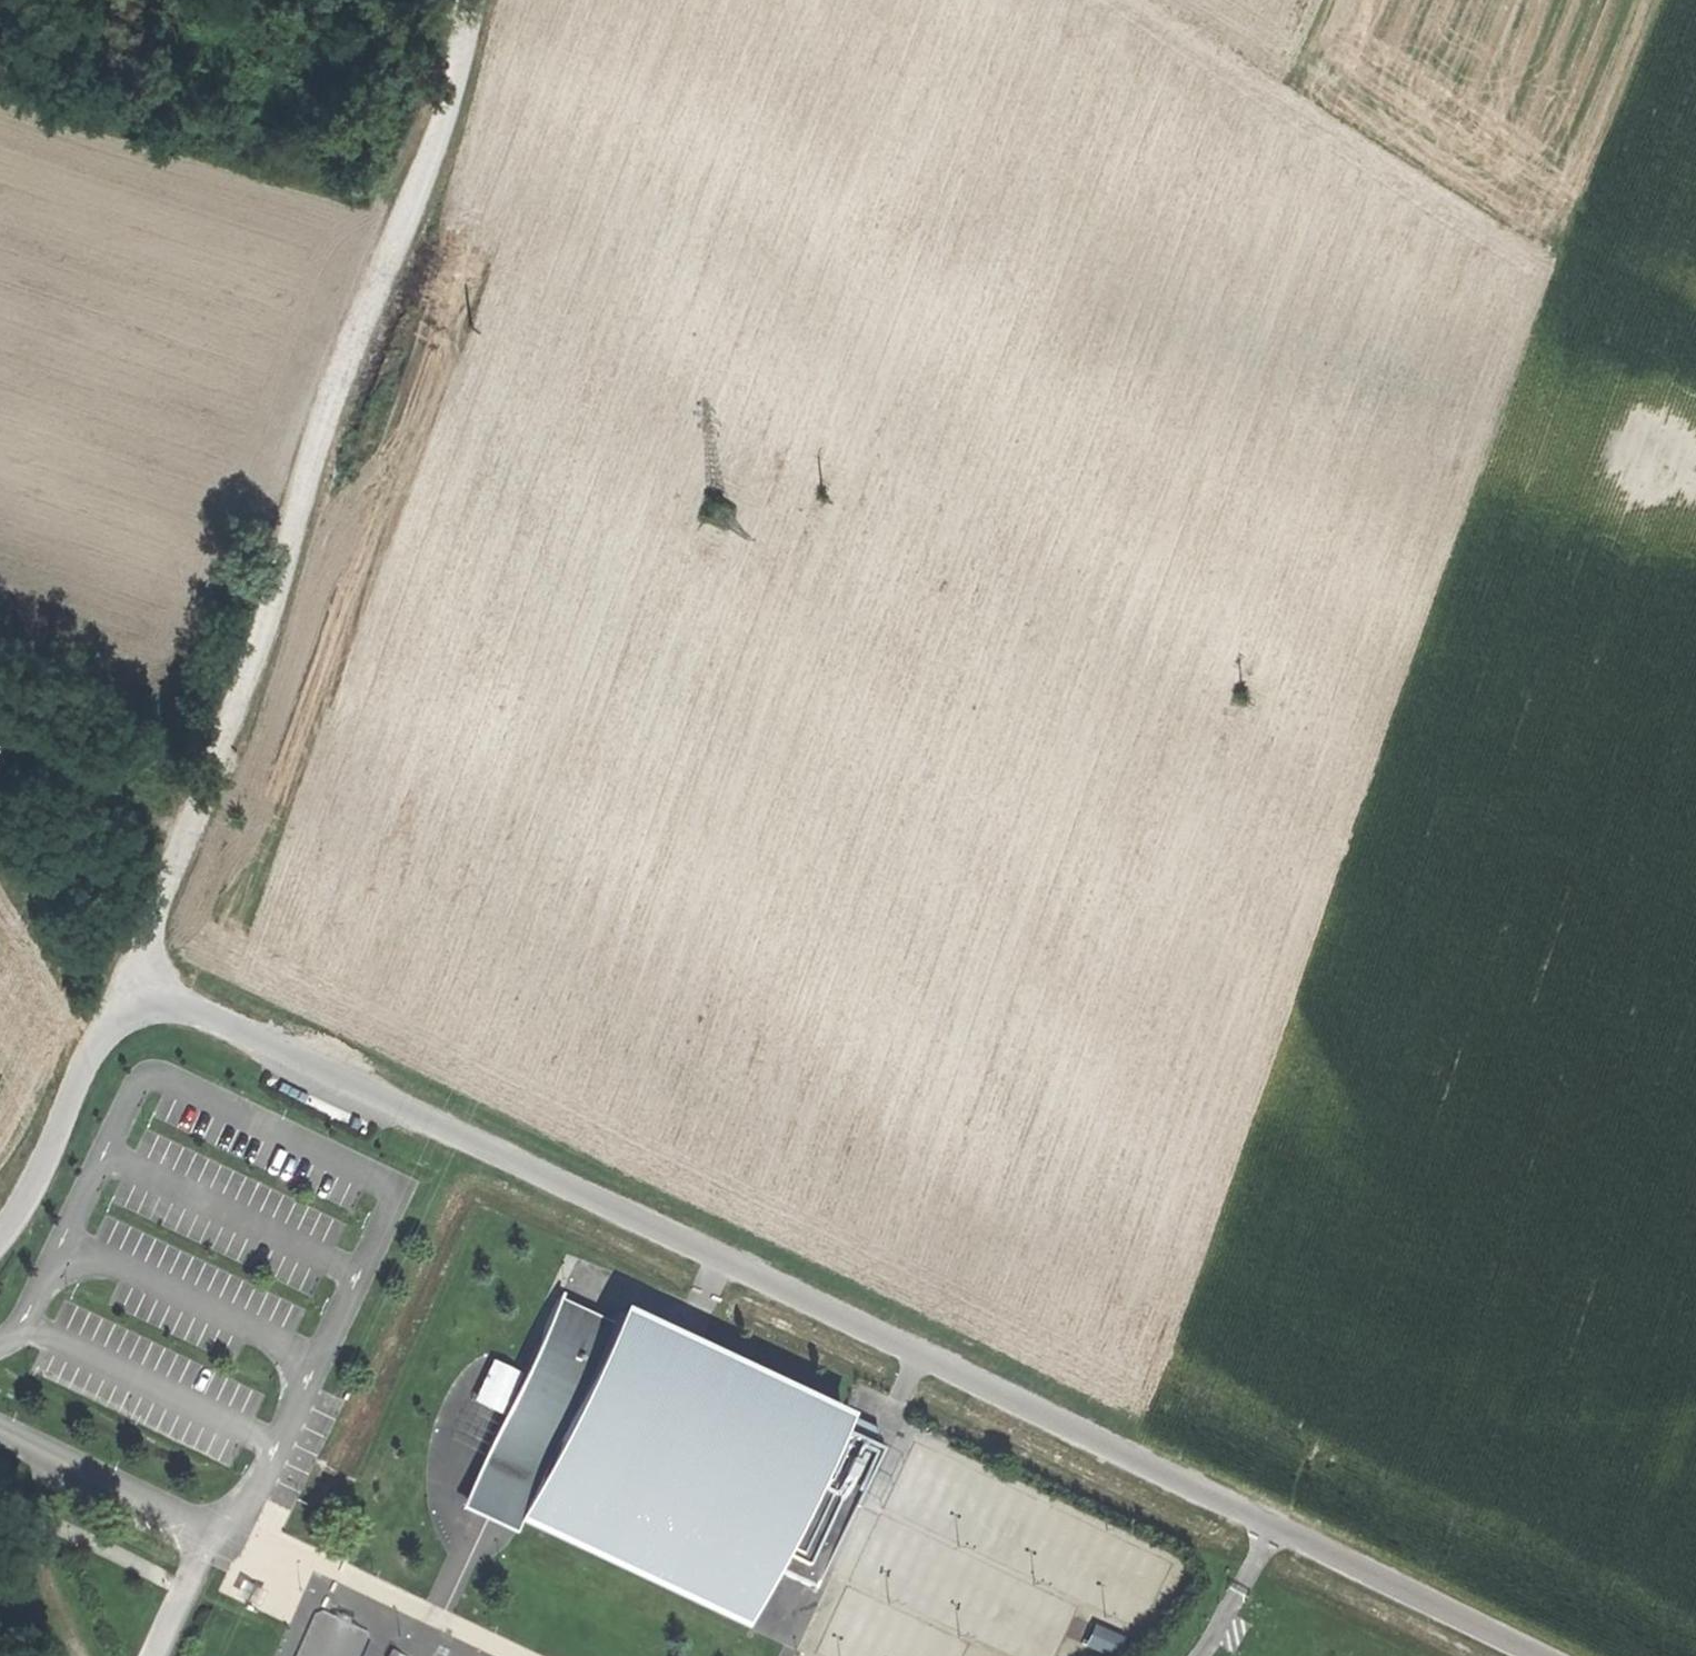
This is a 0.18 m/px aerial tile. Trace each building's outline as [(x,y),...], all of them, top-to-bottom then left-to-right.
[(152,737),(165,744),(171,731),(158,725),(152,737)] [(9,745),(0,740),(0,763),(9,745)] [(856,1408),(569,1274),(526,1366),(465,1495),(523,1522),(752,1630),(856,1408)] [(883,1505),(902,1458),(872,1446),(853,1493),(883,1505)] [(413,1648),(311,1611),(295,1655),(411,1655),(413,1648)]
